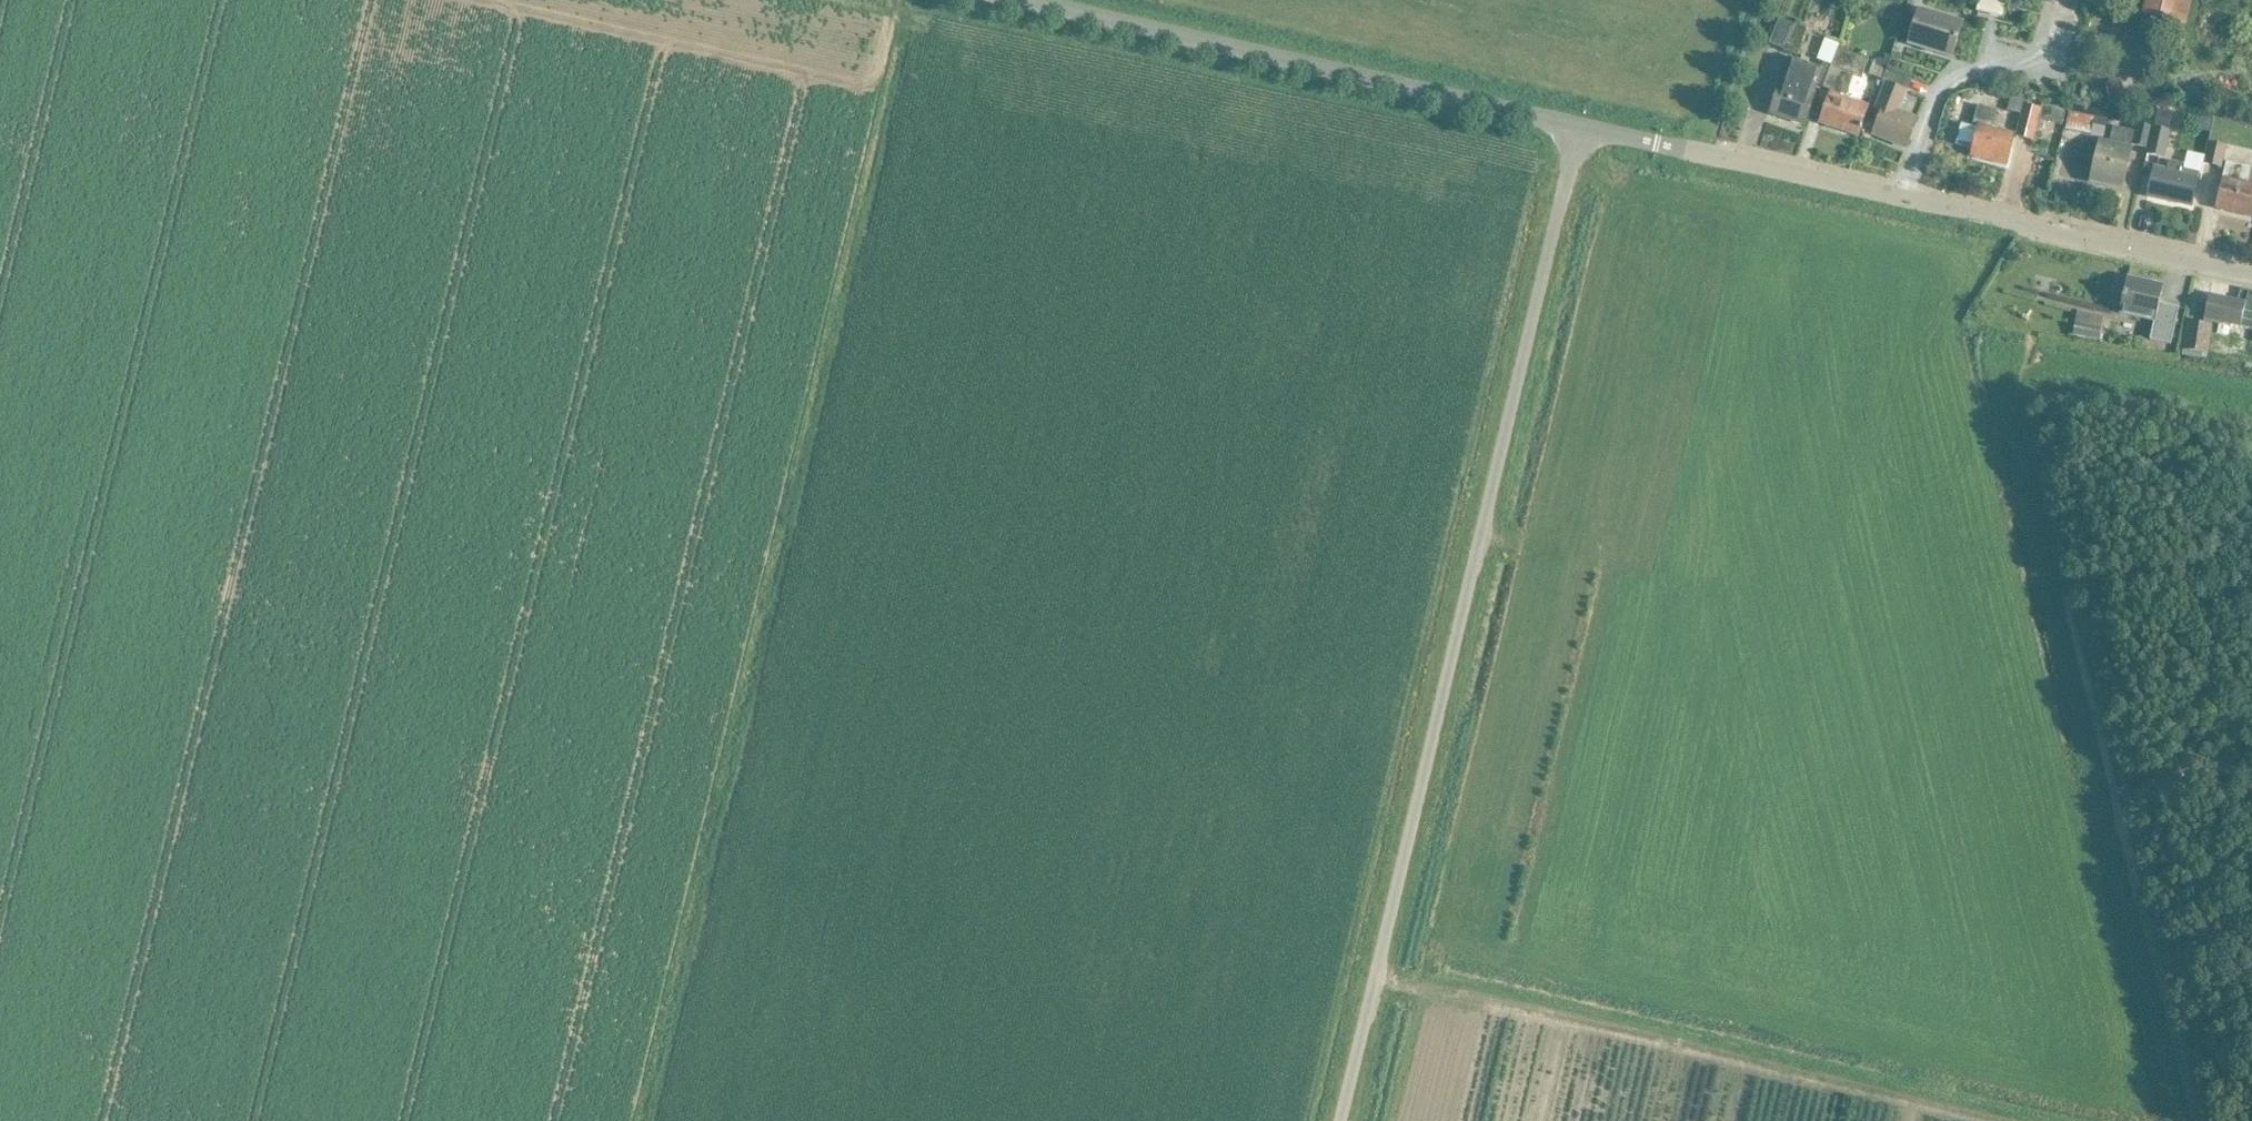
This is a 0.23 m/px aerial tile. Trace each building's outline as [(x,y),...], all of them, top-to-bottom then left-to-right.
[(2007,12),(2010,0),(1980,0),(1976,13),(2005,20),(2007,12)] [(2020,0),(2010,0),(2007,12),(2016,14),(2020,0)] [(2142,16),(2177,25),(2183,0),(2146,0),(2142,16)] [(1919,10),(1908,45),(1952,58),(1963,24),(1919,10)] [(1791,24),(1781,49),(1797,55),(1806,30),(1791,24)] [(1828,103),(1821,124),(1857,136),(1859,130),(1861,131),(1862,127),(1861,126),(1867,106),(1844,99),(1852,73),(1861,76),(1867,58),(1836,47),(1830,65),(1823,87),(1832,90),(1828,103)] [(1817,85),(1823,87),(1830,65),(1824,63),(1822,70),(1800,63),(1797,71),(1784,67),(1780,80),(1782,81),(1771,114),(1804,125),(1814,96),(1813,96),(1817,85)] [(1913,79),(1889,70),(1884,84),(1888,85),(1878,111),(1882,113),(1873,136),(1906,148),(1917,120),(1897,112),(1904,92),(1907,93),(1913,79)] [(2062,126),(2065,110),(2010,98),(2007,112),(2022,116),(2017,139),(2033,143),(2038,121),(2062,126)] [(1992,130),(1996,112),(1980,108),(1974,128),(1979,129),(1972,157),(2006,166),(2014,136),(1992,130)] [(2148,150),(2153,128),(2137,125),(2135,133),(2113,128),(2109,146),(2099,144),(2091,182),(2122,190),(2132,146),(2148,150)] [(2084,156),(2090,132),(2066,126),(2060,150),(2084,156)] [(2153,128),(2148,150),(2147,156),(2164,160),(2170,132),(2153,128)] [(1939,156),(1961,159),(1965,137),(1943,133),(1939,156)] [(2251,219),(2251,170),(2228,164),(2231,150),(2214,146),(2202,191),(2215,193),(2215,191),(2221,192),(2217,210),(2251,219)] [(2147,196),(2192,206),(2199,174),(2184,170),(2185,166),(2169,162),(2167,172),(2153,169),(2147,196)] [(2127,279),(2122,301),(2119,316),(2154,324),(2150,341),(2171,345),(2179,308),(2160,304),(2163,287),(2127,279)] [(2234,325),(2238,302),(2208,296),(2203,319),(2234,325)] [(2078,312),(2073,336),(2100,340),(2104,317),(2078,312)] [(2187,322),(2183,351),(2208,354),(2212,326),(2187,322)] [(2245,329),(2216,323),(2214,335),(2225,337),(2223,346),(2245,350),(2246,343),(2249,343),(2251,330),(2245,329)]
